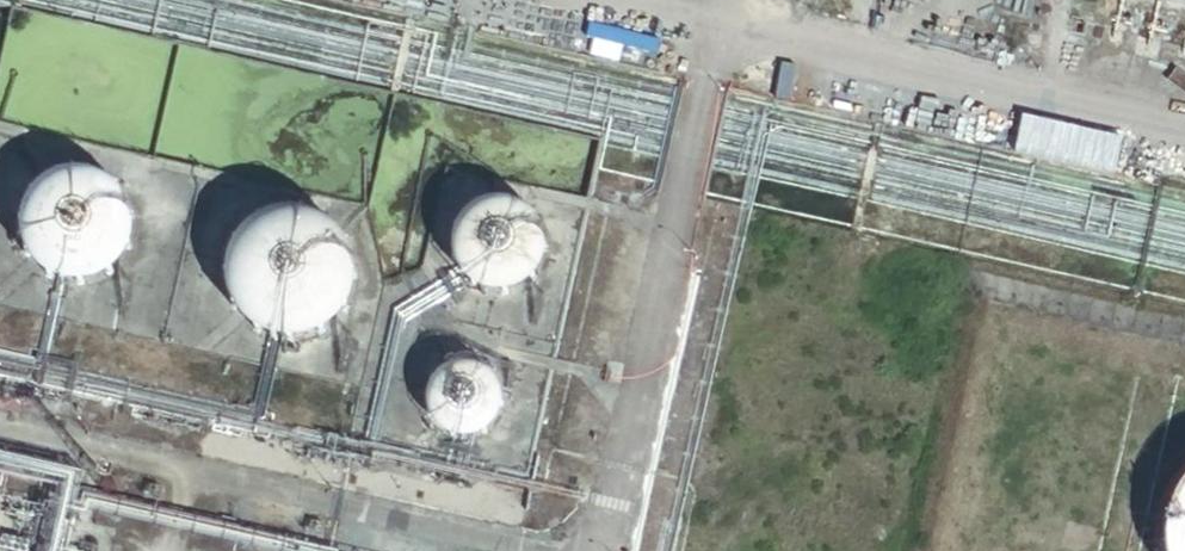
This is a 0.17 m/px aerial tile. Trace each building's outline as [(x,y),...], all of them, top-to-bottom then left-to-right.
[(113,221),(112,217),(110,213),(107,209),(104,205),(101,202),(98,199),(94,197),(89,195),(85,194),(80,194),(76,194),(71,194),(67,195),(63,197),(59,199),(55,202),(52,205),(49,208),(46,212),(44,216),(43,220),(42,225),(42,229),(42,234),(43,239),(44,243),(46,247),(48,250),(52,254),(55,257),(59,260),(62,262),(67,264),(71,265),(75,266),(80,266),(84,265),(89,264),(93,262),(97,260),(101,257),(104,255),(107,251),(110,247),(111,243),(113,239),(114,235),(114,230),(114,225),(113,221)] [(535,238),(534,234),(532,230),(529,226),(526,223),(523,219),(520,217),(515,214),(511,213),(507,212),(502,211),(498,211),(493,212),(489,213),(485,214),(481,216),(477,219),(474,222),(471,226),(468,230),(466,234),(465,238),(464,242),(464,247),(464,252),(465,256),(466,260),(468,264),(470,268),(473,271),(477,275),(480,277),(484,280),(488,281),(493,282),(497,283),(502,283),(506,283),(511,281),(515,280),(519,278),(523,275),(526,272),(529,269),(531,265),(533,261),(535,256),(536,252),(536,248),(536,243),(535,238)] [(328,269),(327,265),(325,261),(322,257),(319,254),(317,251),(313,248),(309,246),(305,244),(300,243),(296,242),(291,242),(287,243),(282,244),(278,246),(274,248),(270,250),(267,253),(264,257),(261,261),(260,265),(258,269),(257,274),(257,278),(257,283),(258,287),(259,291),(261,296),(264,299),(267,303),(270,306),(273,309),(277,311),(282,312),(286,314),(290,314),(295,314),(300,314),(304,313),(308,311),(312,309),(316,306),(319,303),(322,300),(324,296),(326,292),(328,288),(329,283),(329,279),(329,274),(328,269)] [(500,394),(499,390),(497,386),(494,382),(492,379),(489,376),(485,373),(481,371),(476,369),(472,368),(468,367),(463,367),(459,368),(454,369),(450,370),(446,373),(443,375),(439,378),(436,382),(434,386),(432,390),(430,394),(430,398),(429,403),(430,408),(430,412),(432,416),(434,420),(436,424),(439,428),(442,431),(446,433),(449,436),(454,437),(458,439),(463,439),(467,439),(472,439),(476,438),(480,436),(485,434),(488,431),(491,428),(494,425),(497,421),(499,417),(500,413),(501,408),(501,404),(501,399),(500,394)] [(1181,478),(1174,488),(1169,498),(1166,509),(1164,520),(1163,532),(1163,543),(1165,550),(1184,550),(1184,473),(1181,478)]
